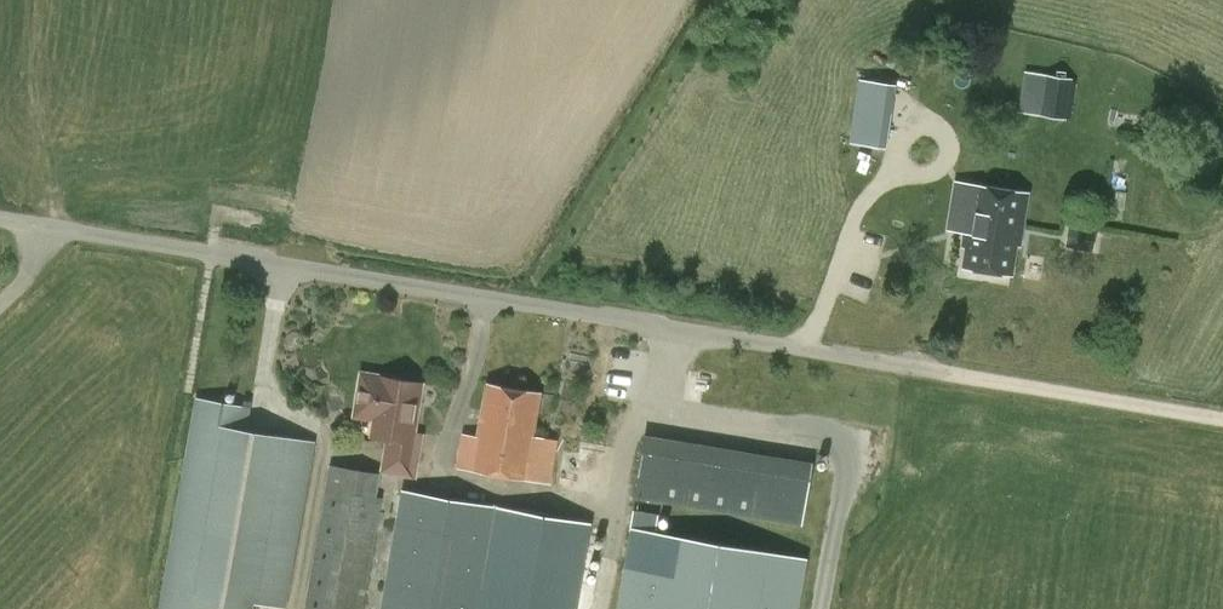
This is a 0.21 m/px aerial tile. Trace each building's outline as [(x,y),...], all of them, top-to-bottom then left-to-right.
[(1065,119),(1071,78),(1025,71),(1018,112),(1065,119)] [(886,148),(896,83),(859,77),(849,142),(886,148)] [(1007,226),(1022,229),(1028,194),(956,182),(948,228),(961,230),(962,223),(966,224),(966,223),(1007,229),(1007,226)] [(962,223),(961,230),(965,231),(962,247),(965,248),(962,267),(1012,275),(1017,246),(1019,247),(1022,229),(1007,226),(1007,229),(966,223),(966,224),(962,223)] [(422,383),(379,376),(370,375),(362,380),(357,409),(363,417),(375,419),(372,437),(387,440),(382,472),(415,477),(423,433),(414,432),(422,383)] [(486,384),(477,437),(463,435),(458,468),(551,484),(558,440),(533,436),(540,393),(486,384)] [(245,430),(249,407),(195,398),(158,608),(254,608),(255,604),(285,608),(287,608),(317,442),(245,430)] [(807,524),(818,460),(647,432),(634,513),(801,540),(803,528),(739,518),(740,513),(807,524)] [(307,608),(364,608),(382,499),(376,498),(379,475),(331,467),(307,608)] [(383,608),(481,608),(498,507),(403,492),(383,608)] [(597,529),(513,512),(494,608),(581,608),(597,529)] [(617,608),(796,608),(805,562),(682,541),(675,578),(624,569),(617,608)]
